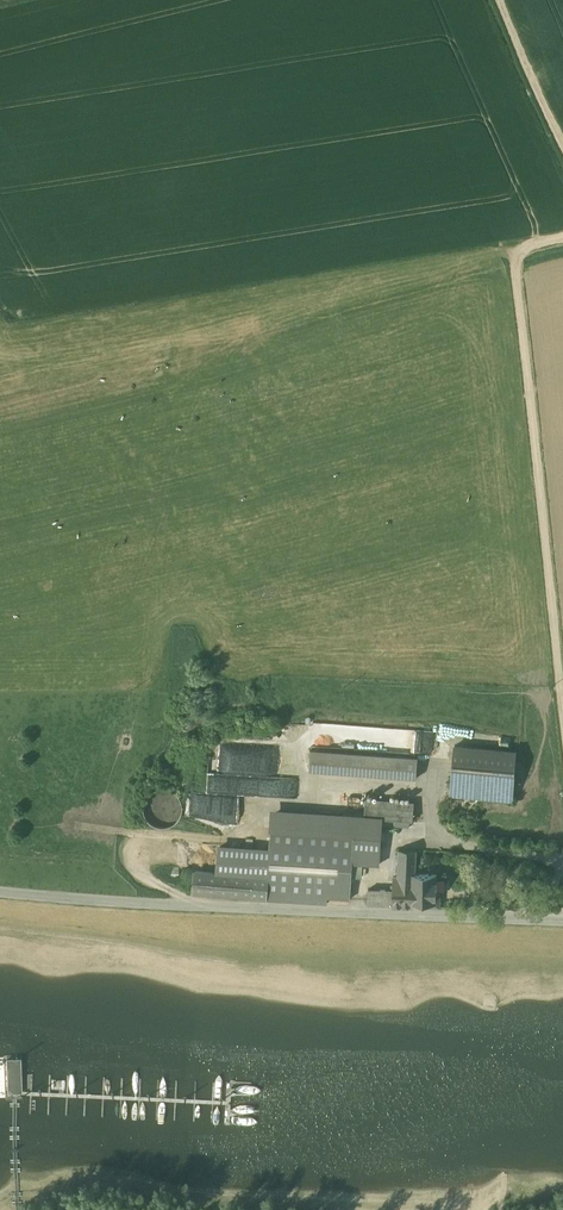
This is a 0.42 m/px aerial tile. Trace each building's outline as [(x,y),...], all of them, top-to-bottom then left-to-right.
[(314,721),(314,748),(347,748),(347,722),(314,721)] [(281,790),(296,792),(298,778),(272,774),(274,761),(255,758),(251,742),(244,741),(236,743),(239,758),(229,761),(228,771),(236,772),(219,777),(222,770),(215,769),(216,774),(214,774),(212,788),(233,792),(242,789),(240,784),(249,782),(249,785),(254,775),(254,774),(257,786),(260,780),(268,784),(272,783),(273,787),(280,790),(281,790)] [(516,750),(455,745),(451,794),(512,799),(516,750)] [(418,759),(311,750),(310,771),(416,780),(418,759)] [(181,815),(183,807),(181,800),(177,794),(171,789),(163,788),(156,790),(149,794),(145,800),(144,808),(145,815),(150,822),(156,826),(163,827),(171,826),(177,821),(181,815)] [(415,802),(366,798),(365,814),(364,817),(383,818),(413,820),(415,802)] [(383,818),(364,817),(365,814),(273,808),(271,828),(355,833),(353,861),(380,863),(383,818)] [(355,833),(271,828),(268,875),(267,891),(267,895),(267,897),(327,901),(328,895),(351,896),(353,861),(355,833)] [(417,849),(399,849),(399,876),(413,876),(413,871),(416,871),(417,849)] [(261,866),(216,862),(216,871),(260,874),(261,866)] [(216,871),(196,869),(194,889),(267,895),(267,891),(268,875),(260,874),(216,871)] [(416,871),(413,871),(413,876),(413,900),(426,901),(430,904),(436,905),(441,900),(441,894),(437,890),(437,872),(416,871)] [(399,876),(395,876),(394,888),(393,904),(412,904),(413,900),(413,876),(399,876)] [(394,888),(369,887),(369,903),(393,904),(394,888)] [(20,1063),(5,1063),(4,1095),(20,1095),(20,1063)]
